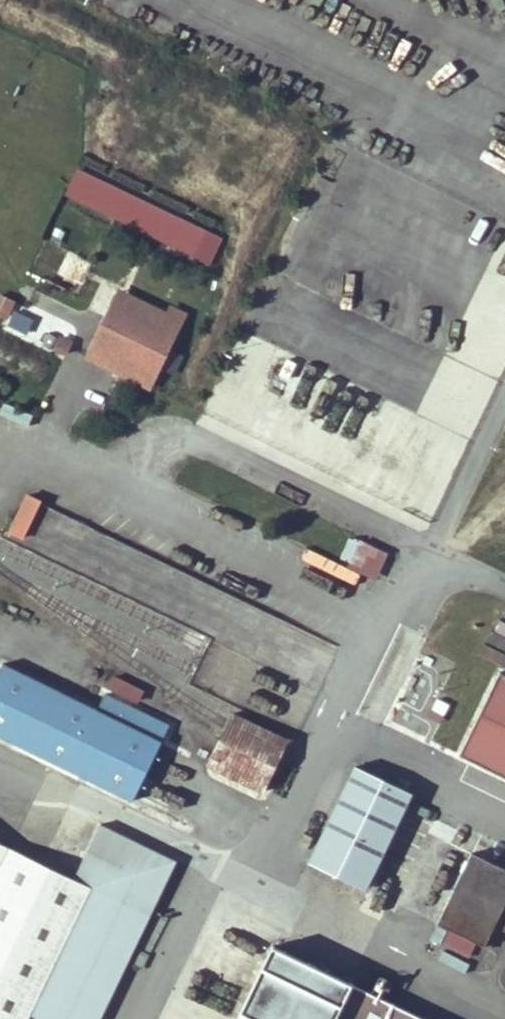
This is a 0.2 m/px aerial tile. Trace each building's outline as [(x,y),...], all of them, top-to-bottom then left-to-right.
[(211,232),(77,171),(65,197),(198,259),(211,232)] [(119,289),(85,360),(150,391),(184,319),(119,289)] [(6,323),(15,303),(0,296),(0,320),(6,323)] [(26,333),(33,319),(14,311),(8,325),(26,333)] [(73,342),(59,336),(53,350),(67,357),(73,342)] [(5,535),(21,543),(42,502),(26,494),(5,535)] [(338,563),(376,579),(387,554),(349,538),(338,563)] [(504,668),(504,623),(500,620),(487,641),(490,643),(483,656),(504,668)] [(0,672),(0,735),(134,801),(163,742),(4,664),(0,672)] [(497,675),(457,755),(504,778),(504,679),(497,675)] [(227,729),(206,774),(262,801),(292,740),(235,713),(227,729)] [(350,769),(305,862),(363,890),(408,797),(350,769)] [(0,846),(0,1018),(30,1018),(31,1018),(34,1018),(100,1018),(177,861),(102,825),(74,882),(0,846)] [(436,922),(484,945),(504,901),(504,872),(468,855),(436,922)] [(266,945),(230,1018),(420,1018),(266,945)]
